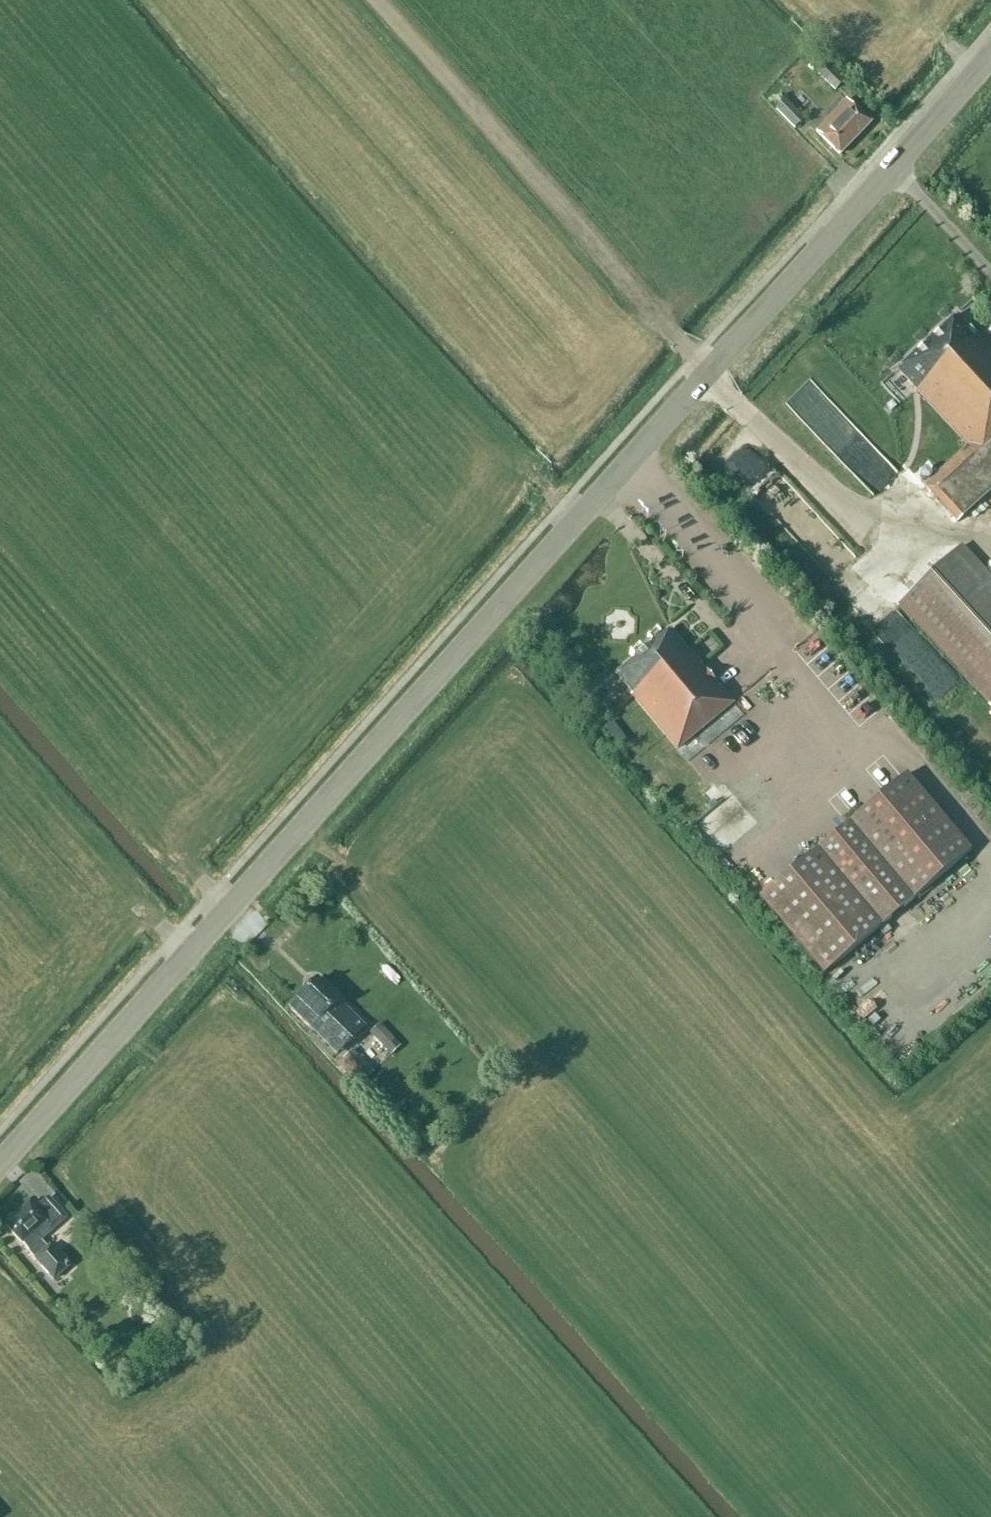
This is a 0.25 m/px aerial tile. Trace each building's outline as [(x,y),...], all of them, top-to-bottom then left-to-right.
[(843,81),(826,65),(818,74),(835,90),(843,81)] [(794,128),(803,118),(785,100),(775,109),(794,128)] [(839,155),(870,123),(853,106),(846,100),(816,131),(822,137),(822,138),(839,155)] [(927,342),(897,369),(968,445),(924,486),(957,522),(990,491),(990,352),(956,314),(927,342)] [(702,510),(695,515),(707,532),(714,527),(702,510)] [(961,546),(898,604),(990,705),(990,578),(961,546)] [(703,667),(701,669),(669,630),(615,674),(631,693),(629,695),(676,750),(733,703),(703,667)] [(730,726),(725,734),(738,744),(744,736),(730,726)] [(759,898),(823,975),(971,851),(906,774),(759,898)] [(724,856),(757,895),(777,879),(744,840),(724,856)] [(289,1008),(310,1029),(329,1011),(349,1030),(358,1020),(338,1001),(339,1001),(317,979),(289,1008)] [(369,1032),(390,1054),(400,1045),(379,1023),(369,1032)] [(341,1058),(363,1081),(373,1071),(351,1048),(341,1058)] [(52,1279),(67,1266),(49,1245),(47,1247),(41,1239),(52,1229),(29,1202),(4,1224),(52,1279)]
